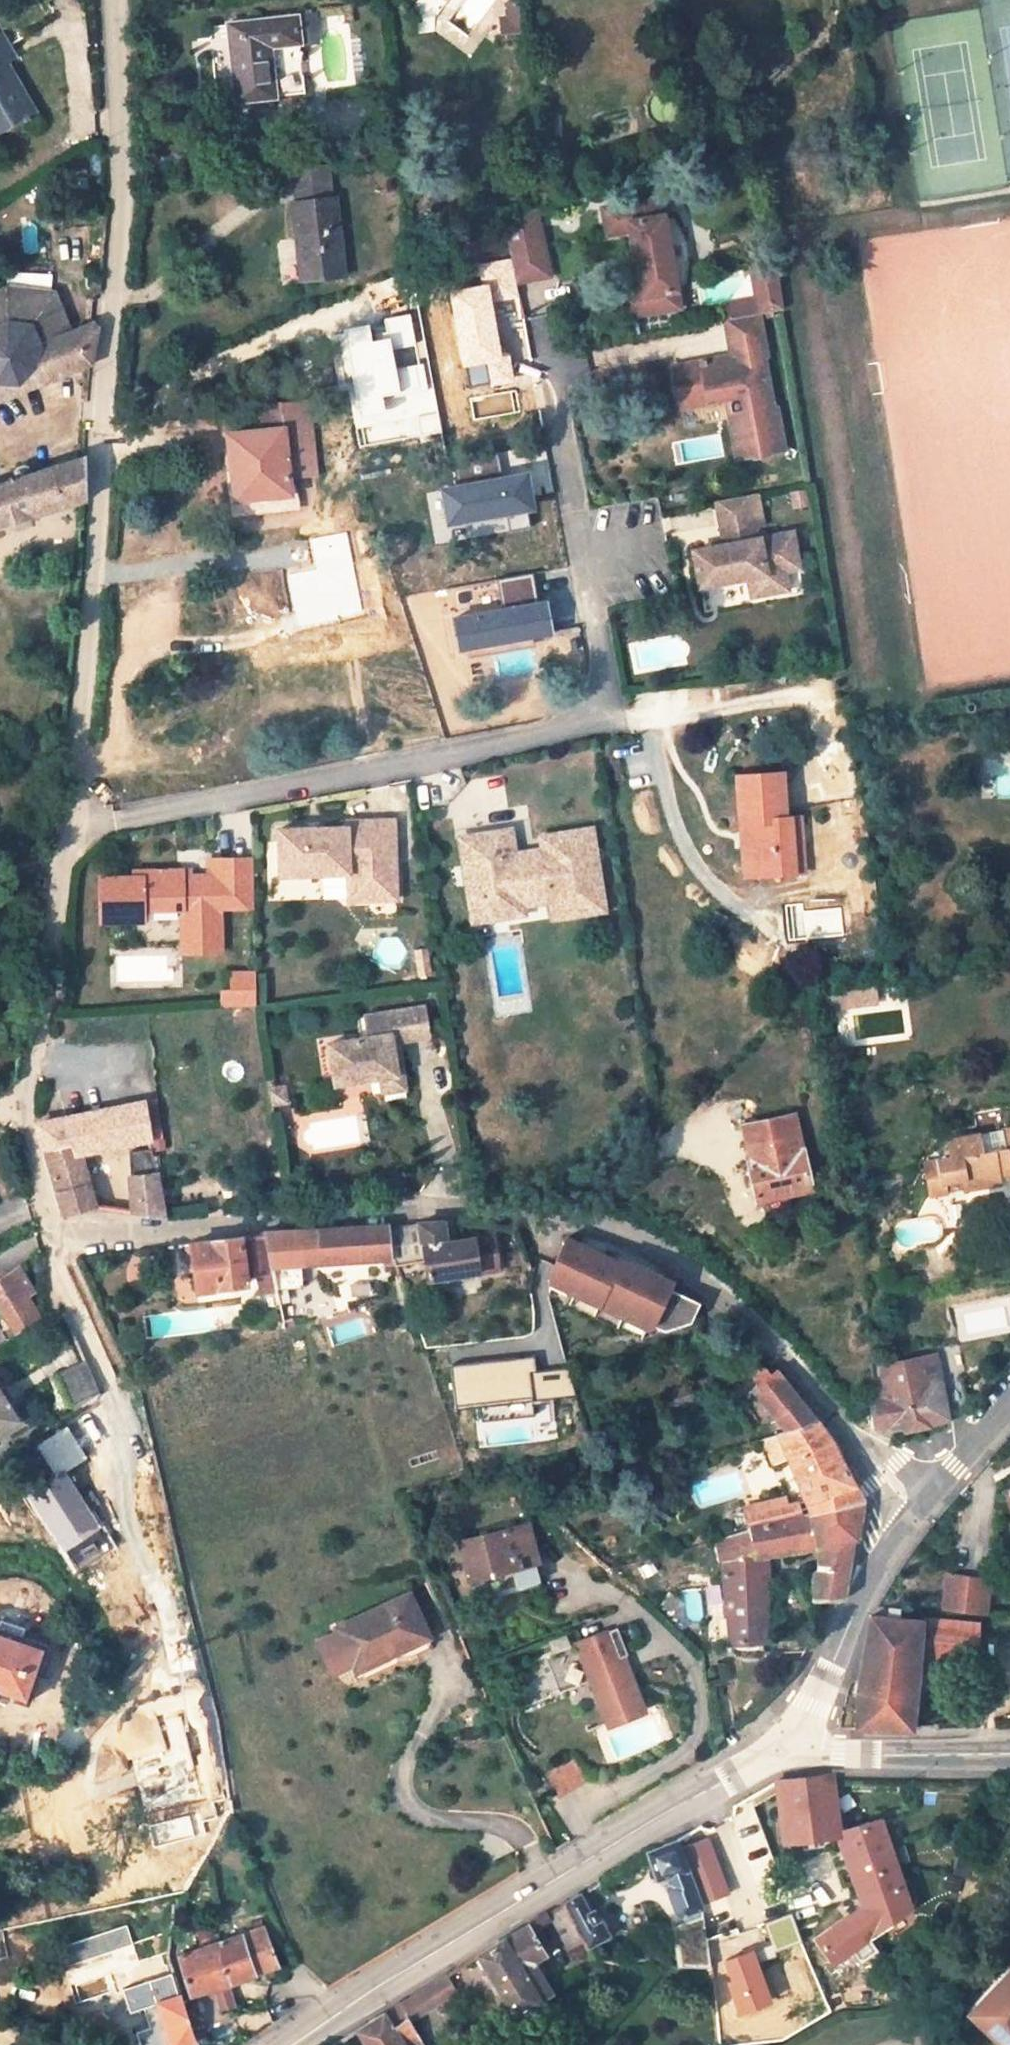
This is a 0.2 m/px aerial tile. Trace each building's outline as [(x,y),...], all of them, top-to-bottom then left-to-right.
[(505,30),(520,29),(520,4),(505,4),(505,30)] [(275,96),(270,47),(301,44),(298,18),(231,25),(239,101),(275,96)] [(34,113),(5,66),(13,61),(0,38),(0,132),(34,113)] [(311,167),(313,187),(331,184),(329,165),(311,167)] [(332,200),(331,184),(313,187),(311,167),(294,169),(298,202),(332,200)] [(297,249),(304,248),(307,279),(345,275),(336,199),(332,200),(298,202),(293,203),(297,249)] [(661,202),(644,205),(647,221),(664,219),(661,202)] [(552,203),(529,213),(541,272),(574,265),(566,223),(556,225),(552,203)] [(644,205),(602,212),(607,238),(631,233),(641,291),(617,295),(623,321),(658,315),(654,298),(677,294),(664,219),(647,221),(644,205)] [(300,280),(307,279),(304,248),(297,249),(300,280)] [(777,268),(752,273),(757,304),(726,310),(727,324),(759,318),(785,313),(777,268)] [(87,365),(94,323),(91,324),(69,333),(51,292),(3,287),(0,289),(0,401),(87,365)] [(677,294),(654,298),(658,315),(680,311),(677,294)] [(759,318),(727,324),(732,351),(763,346),(759,318)] [(734,361),(675,371),(682,410),(743,398),(746,413),(731,416),(739,460),(783,452),(775,412),(772,413),(763,362),(766,361),(763,346),(732,351),(734,361)] [(306,427),(285,429),(290,480),(313,478),(306,427)] [(228,435),(235,500),(292,494),(290,480),(285,429),(228,435)] [(81,499),(81,458),(31,475),(29,468),(22,466),(18,468),(16,471),(18,479),(0,485),(0,525),(81,499)] [(758,497),(719,506),(726,537),(757,529),(754,514),(762,512),(758,497)] [(757,529),(726,537),(730,550),(769,540),(762,512),(754,514),(757,529)] [(730,550),(699,558),(707,593),(755,581),(759,599),(794,591),(790,572),(787,563),(802,560),(796,534),(769,540),(730,550)] [(802,560),(787,563),(790,572),(805,568),(802,560)] [(784,818),(780,773),(736,777),(740,827),(750,826),(755,878),(795,874),(790,818),(784,818)] [(800,817),(790,818),(795,874),(805,873),(800,817)] [(745,879),(755,878),(750,826),(740,827),(745,879)] [(345,836),(277,839),(279,885),(347,882),(348,910),(396,908),(394,835),(345,836)] [(510,841),(460,848),(464,874),(469,874),(472,894),(467,895),(471,922),(521,915),(550,911),(553,924),(576,921),(577,926),(603,922),(591,841),(542,849),(544,864),(514,868),(510,841)] [(253,917),(253,869),(214,869),(214,885),(182,885),(182,880),(133,880),(133,886),(100,886),(100,930),(143,930),(143,919),(180,919),(181,962),(221,962),(220,918),(253,917)] [(207,879),(182,880),(182,885),(214,885),(214,869),(207,869),(207,879)] [(521,915),(471,922),(472,931),(522,924),(521,915)] [(254,985),(220,985),(220,1017),(254,1017),(254,985)] [(421,1016),(361,1024),(364,1046),(356,1047),(325,1051),(330,1093),(377,1086),(399,1083),(395,1060),(390,1060),(388,1050),(425,1044),(421,1016)] [(361,1024),(353,1025),(356,1047),(364,1046),(361,1024)] [(399,1083),(377,1086),(378,1100),(400,1097),(399,1083)] [(279,1098),(265,1099),(266,1113),(281,1111),(279,1098)] [(95,1206),(79,1153),(153,1138),(154,1140),(163,1138),(157,1100),(36,1124),(62,1215),(95,1206)] [(741,1123),(758,1199),(811,1188),(795,1112),(741,1123)] [(948,1139),(951,1157),(922,1162),(924,1170),(937,1168),(940,1184),(946,1182),(964,1179),(966,1189),(1000,1183),(1000,1176),(1009,1174),(1009,1128),(1002,1129),(1005,1148),(984,1152),(981,1133),(948,1139)] [(133,1179),(138,1212),(165,1216),(159,1176),(154,1152),(129,1154),(133,1179)] [(929,1197),(948,1193),(946,1182),(940,1184),(937,1168),(924,1170),(929,1197)] [(275,1288),(302,1286),(301,1265),(382,1259),(383,1267),(395,1265),(390,1229),(390,1225),(263,1235),(263,1237),(275,1288)] [(445,1246),(454,1244),(451,1225),(442,1226),(445,1246)] [(454,1244),(445,1246),(442,1226),(390,1229),(395,1265),(396,1269),(424,1264),(428,1284),(497,1272),(494,1250),(475,1253),(474,1241),(473,1242),(454,1244)] [(196,1292),(248,1286),(247,1276),(261,1275),(265,1290),(275,1288),(263,1237),(244,1239),(243,1238),(192,1243),(196,1292)] [(475,1253),(494,1250),(492,1237),(473,1240),(473,1242),(474,1241),(475,1253)] [(583,1239),(579,1247),(617,1264),(623,1253),(608,1246),(583,1239)] [(579,1247),(566,1241),(550,1275),(548,1297),(641,1340),(646,1329),(652,1327),(668,1290),(672,1284),(658,1278),(661,1272),(651,1266),(623,1253),(617,1264),(579,1247)] [(0,1283),(0,1304),(17,1331),(40,1316),(29,1298),(36,1294),(21,1270),(0,1283)] [(699,1304),(668,1290),(652,1327),(664,1332),(690,1323),(699,1304)] [(450,1368),(534,1358),(534,1355),(450,1366),(450,1368)] [(969,1410),(962,1378),(930,1385),(924,1355),(879,1364),(884,1396),(886,1404),(872,1406),(876,1428),(892,1426),(893,1431),(905,1429),(906,1431),(930,1426),(930,1424),(969,1410)] [(532,1400),(575,1395),(570,1382),(567,1369),(536,1373),(534,1358),(450,1368),(455,1409),(480,1406),(480,1409),(482,1423),(534,1416),(532,1400)] [(87,1365),(60,1376),(72,1405),(99,1393),(87,1365)] [(163,1376),(161,1368),(144,1373),(146,1381),(163,1376)] [(816,1423),(775,1372),(752,1390),(786,1432),(816,1423)] [(19,1421),(0,1392),(0,1433),(19,1421)] [(760,1440),(771,1465),(788,1458),(806,1503),(807,1512),(862,1500),(862,1498),(855,1488),(837,1454),(837,1452),(830,1441),(825,1434),(816,1423),(786,1432),(760,1440)] [(779,1499),(744,1508),(749,1527),(784,1518),(779,1499)] [(818,1571),(812,1574),(813,1599),(818,1599),(843,1598),(852,1543),(853,1544),(862,1500),(807,1512),(784,1518),(749,1527),(716,1538),(724,1575),(769,1571),(770,1555),(817,1548),(818,1571)] [(528,1526),(461,1542),(471,1579),(537,1562),(528,1526)] [(682,1566),(680,1553),(666,1557),(669,1569),(682,1566)] [(724,1575),(727,1643),(764,1640),(769,1571),(724,1575)] [(1009,1605),(1009,1580),(969,1577),(965,1613),(1009,1617),(1009,1605)] [(393,1653),(429,1637),(411,1595),(337,1628),(353,1664),(391,1647),(393,1653)] [(47,1647),(20,1637),(26,1619),(5,1611),(0,1626),(0,1694),(27,1703),(47,1647)] [(912,1730),(923,1620),(873,1615),(857,1692),(856,1729),(912,1730)] [(941,1662),(978,1660),(976,1619),(939,1621),(941,1662)] [(619,1630),(509,1671),(522,1708),(551,1698),(550,1695),(559,1691),(560,1695),(595,1682),(605,1709),(636,1697),(622,1659),(629,1657),(619,1630)] [(356,1669),(393,1653),(391,1647),(353,1664),(356,1669)] [(497,1717),(483,1723),(489,1736),(502,1730),(497,1717)] [(70,1744),(74,1733),(53,1726),(49,1738),(70,1744)] [(546,1775),(558,1797),(586,1780),(573,1759),(546,1775)] [(779,1780),(786,1843),(841,1831),(834,1781),(833,1775),(779,1780)] [(842,1836),(859,1882),(899,1868),(882,1820),(841,1831),(842,1836)] [(650,1853),(659,1877),(669,1874),(673,1882),(670,1883),(668,1885),(668,1888),(677,1913),(682,1914),(702,1905),(678,1841),(650,1853)] [(817,1941),(833,1962),(913,1908),(899,1868),(859,1882),(867,1906),(817,1941)] [(609,1935),(598,1916),(595,1919),(581,1895),(564,1906),(583,1942),(586,1947),(609,1935)] [(550,1914),(569,1949),(583,1942),(564,1906),(550,1914)] [(533,1961),(546,1953),(530,1927),(481,1957),(516,2015),(552,1993),(533,1961)] [(177,1957),(189,1995),(278,1967),(263,1928),(218,1944),(216,1937),(200,1942),(202,1949),(177,1957)] [(67,1955),(51,1955),(52,1980),(68,1980),(67,1955)] [(959,2007),(998,2044),(1009,2044),(1009,1955),(959,2007)] [(175,1976),(153,1983),(159,2001),(181,1994),(175,1976)] [(411,2019),(458,1991),(449,1976),(402,2004),(411,2019)] [(168,2044),(186,2044),(197,2042),(181,1994),(159,2001),(155,2002),(168,2044)] [(402,2004),(359,2031),(368,2044),(425,2044),(411,2019),(402,2004)]
